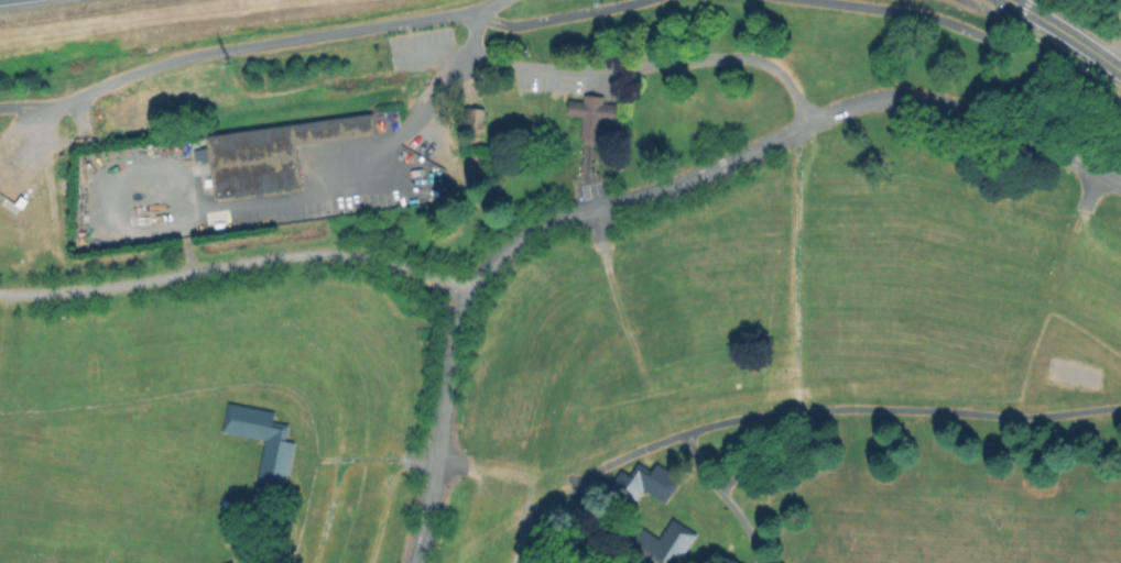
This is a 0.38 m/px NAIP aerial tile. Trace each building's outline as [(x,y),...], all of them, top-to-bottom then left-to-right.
[(602,93),(601,100),(618,103),(614,119),(602,117),(598,140),(578,136),(580,117),(566,114),(568,98),(581,100),(583,90),(602,93)] [(519,104),(518,130),(493,129),(494,98),(510,99),(510,104),(519,104)] [(485,106),(482,128),(465,126),(467,104),(485,106)] [(308,188),(218,200),(210,136),(380,114),(382,135),(303,146),(308,188)] [(444,184),(415,187),(411,150),(438,146),(444,184)] [(300,441),(289,487),(258,481),(268,441),(224,430),(230,400),(277,412),(276,419),(293,423),(289,439),(300,441)] [(654,459),(681,476),(665,499),(646,486),(633,506),(606,487),(619,467),(628,473),(636,461),(647,468),(654,459)] [(695,533),(674,562),(665,562),(652,553),(645,562),(640,562),(619,548),(636,523),(656,538),(671,517),(695,533)]
